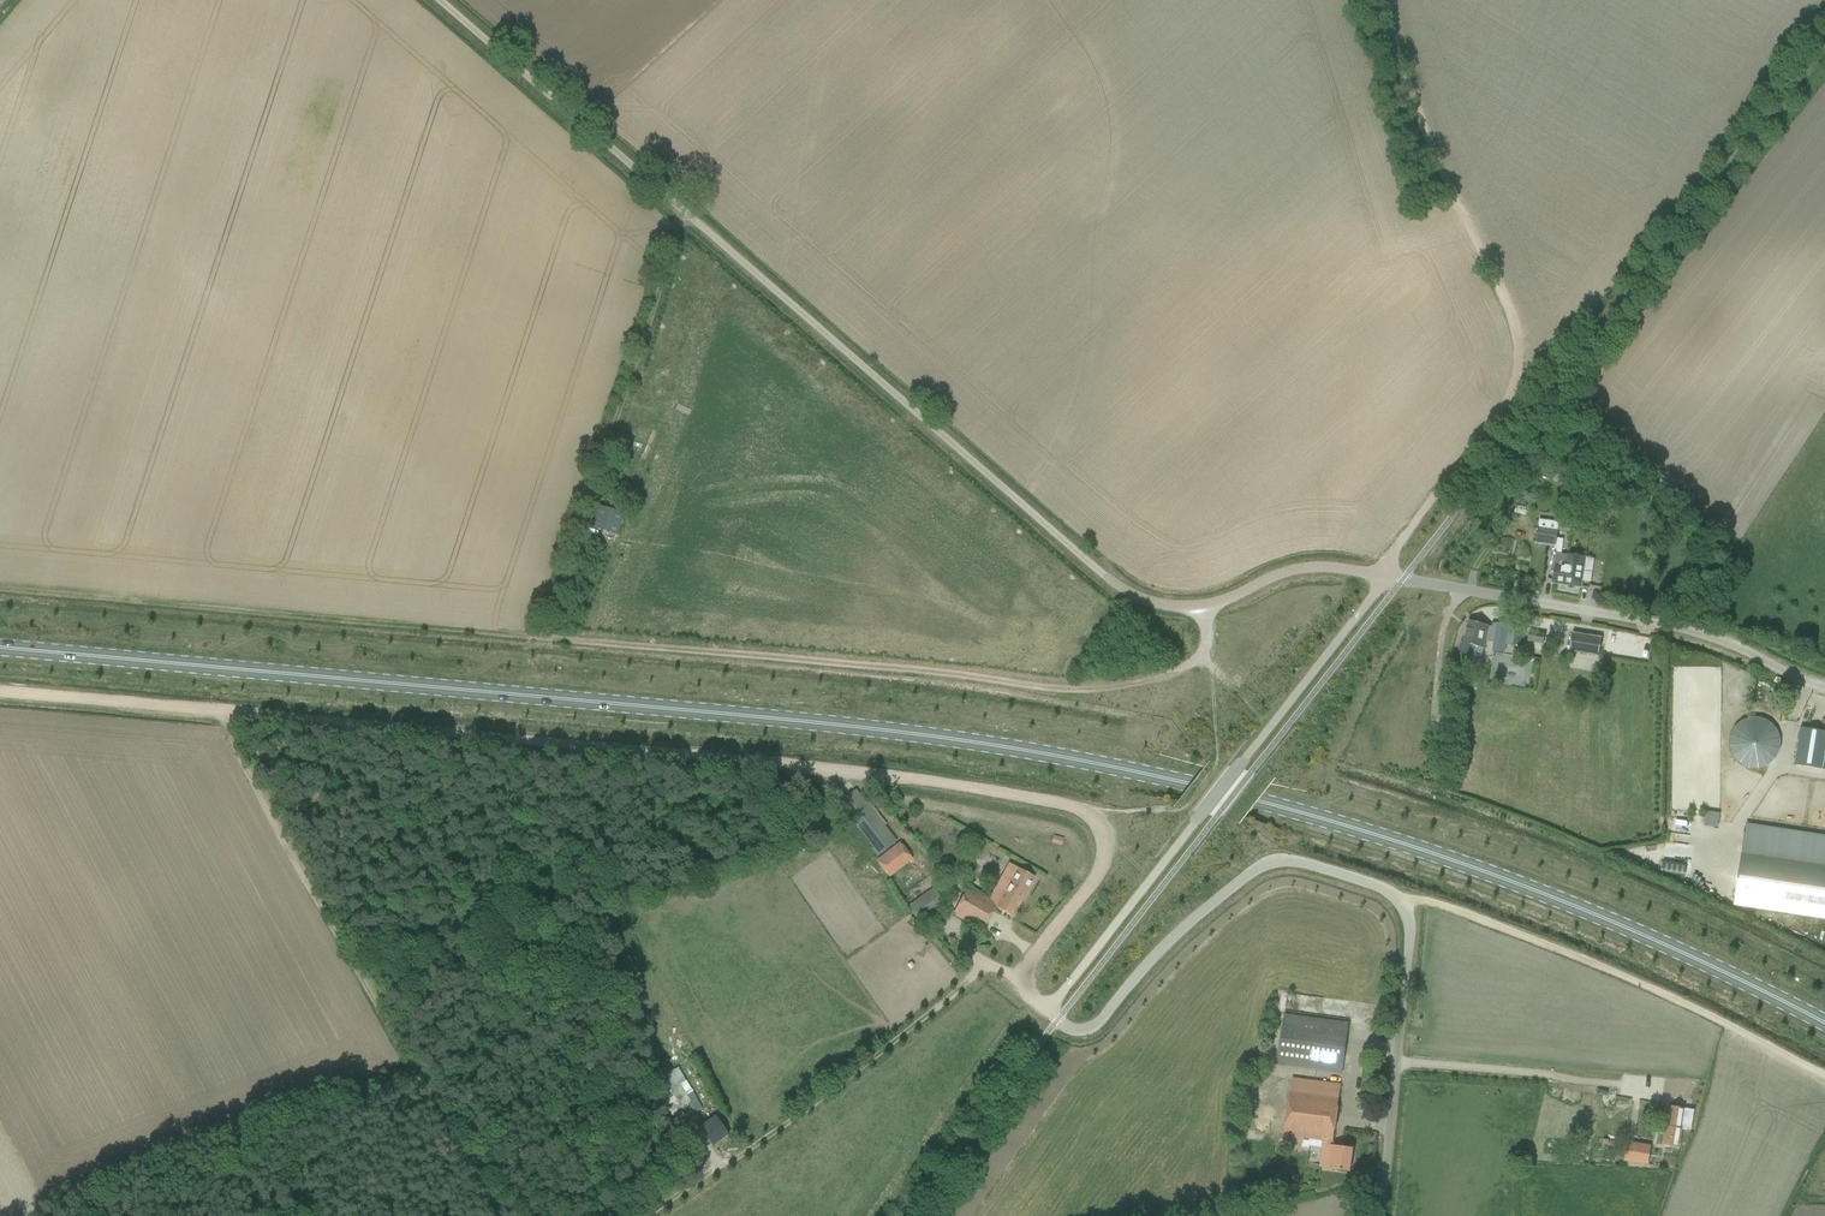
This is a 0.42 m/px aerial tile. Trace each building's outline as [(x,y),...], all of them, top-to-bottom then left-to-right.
[(598,506),(592,527),(616,535),(623,514),(598,506)] [(1553,546),(1556,530),(1557,530),(1558,522),(1538,519),(1535,542),(1553,546)] [(1553,553),(1552,560),(1550,572),(1551,572),(1551,570),(1554,571),(1553,583),(1580,586),(1584,558),(1553,553)] [(1457,657),(1468,660),(1479,662),(1482,648),(1484,648),(1489,626),(1468,621),(1463,643),(1460,642),(1457,657)] [(1521,648),(1522,643),(1524,631),(1515,629),(1514,629),(1495,626),(1493,643),(1512,646),(1521,648)] [(1543,645),(1544,634),(1529,632),(1527,642),(1543,645)] [(1572,633),(1570,645),(1569,651),(1598,656),(1601,638),(1572,633)] [(1820,713),(1817,731),(1799,728),(1794,763),(1796,764),(1812,766),(1816,742),(1824,744),(1824,714),(1820,713)] [(1738,770),(1781,756),(1767,715),(1724,729),(1738,770)] [(838,803),(872,848),(871,849),(877,856),(896,842),(856,789),(838,803)] [(1715,827),(1717,812),(1702,810),(1700,825),(1715,827)] [(1745,826),(1741,856),(1733,906),(1824,919),(1824,837),(1745,826)] [(911,858),(900,844),(877,861),(888,876),(911,858)] [(1009,863),(989,899),(968,886),(952,914),(982,931),(995,907),(1011,916),(1034,877),(1009,863)] [(907,906),(911,913),(918,923),(946,903),(939,894),(945,890),(939,881),(933,886),(934,887),(907,906)] [(1278,1064),(1330,1071),(1342,1073),(1348,1023),(1284,1015),(1278,1064)] [(658,1093),(670,1113),(696,1098),(678,1067),(656,1080),(662,1091),(658,1093)] [(1291,1078),(1284,1135),(1282,1146),(1308,1149),(1309,1147),(1323,1149),(1320,1168),(1349,1171),(1352,1148),(1332,1145),(1340,1085),(1291,1078)] [(1669,1106),(1666,1126),(1662,1145),(1678,1148),(1681,1128),(1680,1128),(1684,1108),(1669,1106)] [(715,1116),(699,1126),(711,1145),(727,1134),(717,1119),(715,1116)] [(1648,1165),(1651,1146),(1627,1142),(1624,1161),(1648,1165)] [(1662,1167),(1663,1158),(1651,1156),(1650,1166),(1662,1167)]
